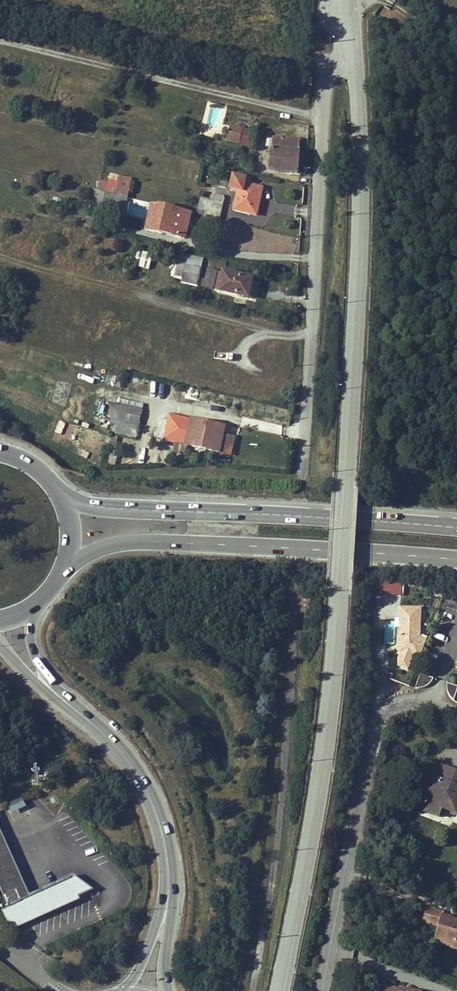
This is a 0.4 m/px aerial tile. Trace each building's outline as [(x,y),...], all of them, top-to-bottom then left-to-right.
[(231,125),(227,140),(240,144),(241,140),(243,131),(243,129),(231,125)] [(243,131),(241,140),(249,143),(251,133),(243,131)] [(298,173),(300,139),(273,138),(271,171),(298,173)] [(233,176),(231,187),(240,189),(239,192),(235,210),(255,215),(258,200),(260,201),(263,188),(250,185),(251,181),(233,176)] [(126,197),(131,179),(122,177),(118,195),(126,197)] [(118,195),(106,193),(103,207),(126,212),(129,198),(126,197),(118,195)] [(206,211),(209,200),(202,198),(199,210),(206,211)] [(220,220),(224,204),(209,200),(206,211),(205,216),(220,220)] [(147,229),(155,230),(161,206),(153,204),(147,229)] [(161,206),(155,230),(182,237),(186,221),(188,222),(190,213),(161,206)] [(135,266),(149,268),(152,253),(138,250),(135,266)] [(197,287),(202,268),(186,265),(181,283),(197,287)] [(247,298),(252,280),(225,273),(224,275),(219,274),(215,289),(220,290),(220,291),(247,298)] [(119,403),(143,409),(144,405),(120,399),(119,403)] [(112,402),(109,414),(116,416),(115,421),(138,427),(143,409),(119,403),(112,402)] [(194,417),(184,415),(184,418),(180,434),(173,433),(170,432),(170,434),(168,434),(168,438),(169,439),(169,440),(178,442),(177,449),(176,451),(186,454),(188,445),(232,455),(236,439),(225,436),(227,428),(193,420),(194,417)] [(184,418),(177,416),(173,433),(180,434),(184,418)] [(138,427),(115,421),(112,433),(136,438),(138,427)] [(178,442),(169,440),(167,446),(177,449),(178,442)] [(403,595),(403,579),(376,578),(375,593),(403,595)] [(421,633),(422,606),(399,606),(397,669),(420,670),(420,633),(421,633)] [(442,809),(456,815),(456,772),(442,766),(433,790),(430,789),(422,810),(439,817),(442,809)] [(6,804),(9,809),(11,815),(20,811),(26,808),(21,797),(6,804)] [(29,895),(28,892),(13,858),(5,841),(0,830),(0,888),(1,890),(9,909),(12,916),(10,917),(15,927),(30,920),(79,898),(94,892),(74,876),(29,896),(29,895)] [(411,886),(401,882),(397,890),(406,894),(411,886)] [(79,898),(30,920),(15,927),(10,917),(12,916),(9,909),(2,912),(11,932),(29,924),(30,924),(81,902),(79,898)] [(426,907),(422,921),(439,926),(442,916),(443,912),(426,907)] [(435,938),(449,942),(448,946),(456,948),(456,920),(442,916),(439,926),(435,938)] [(448,946),(449,942),(435,938),(434,942),(448,946)]
